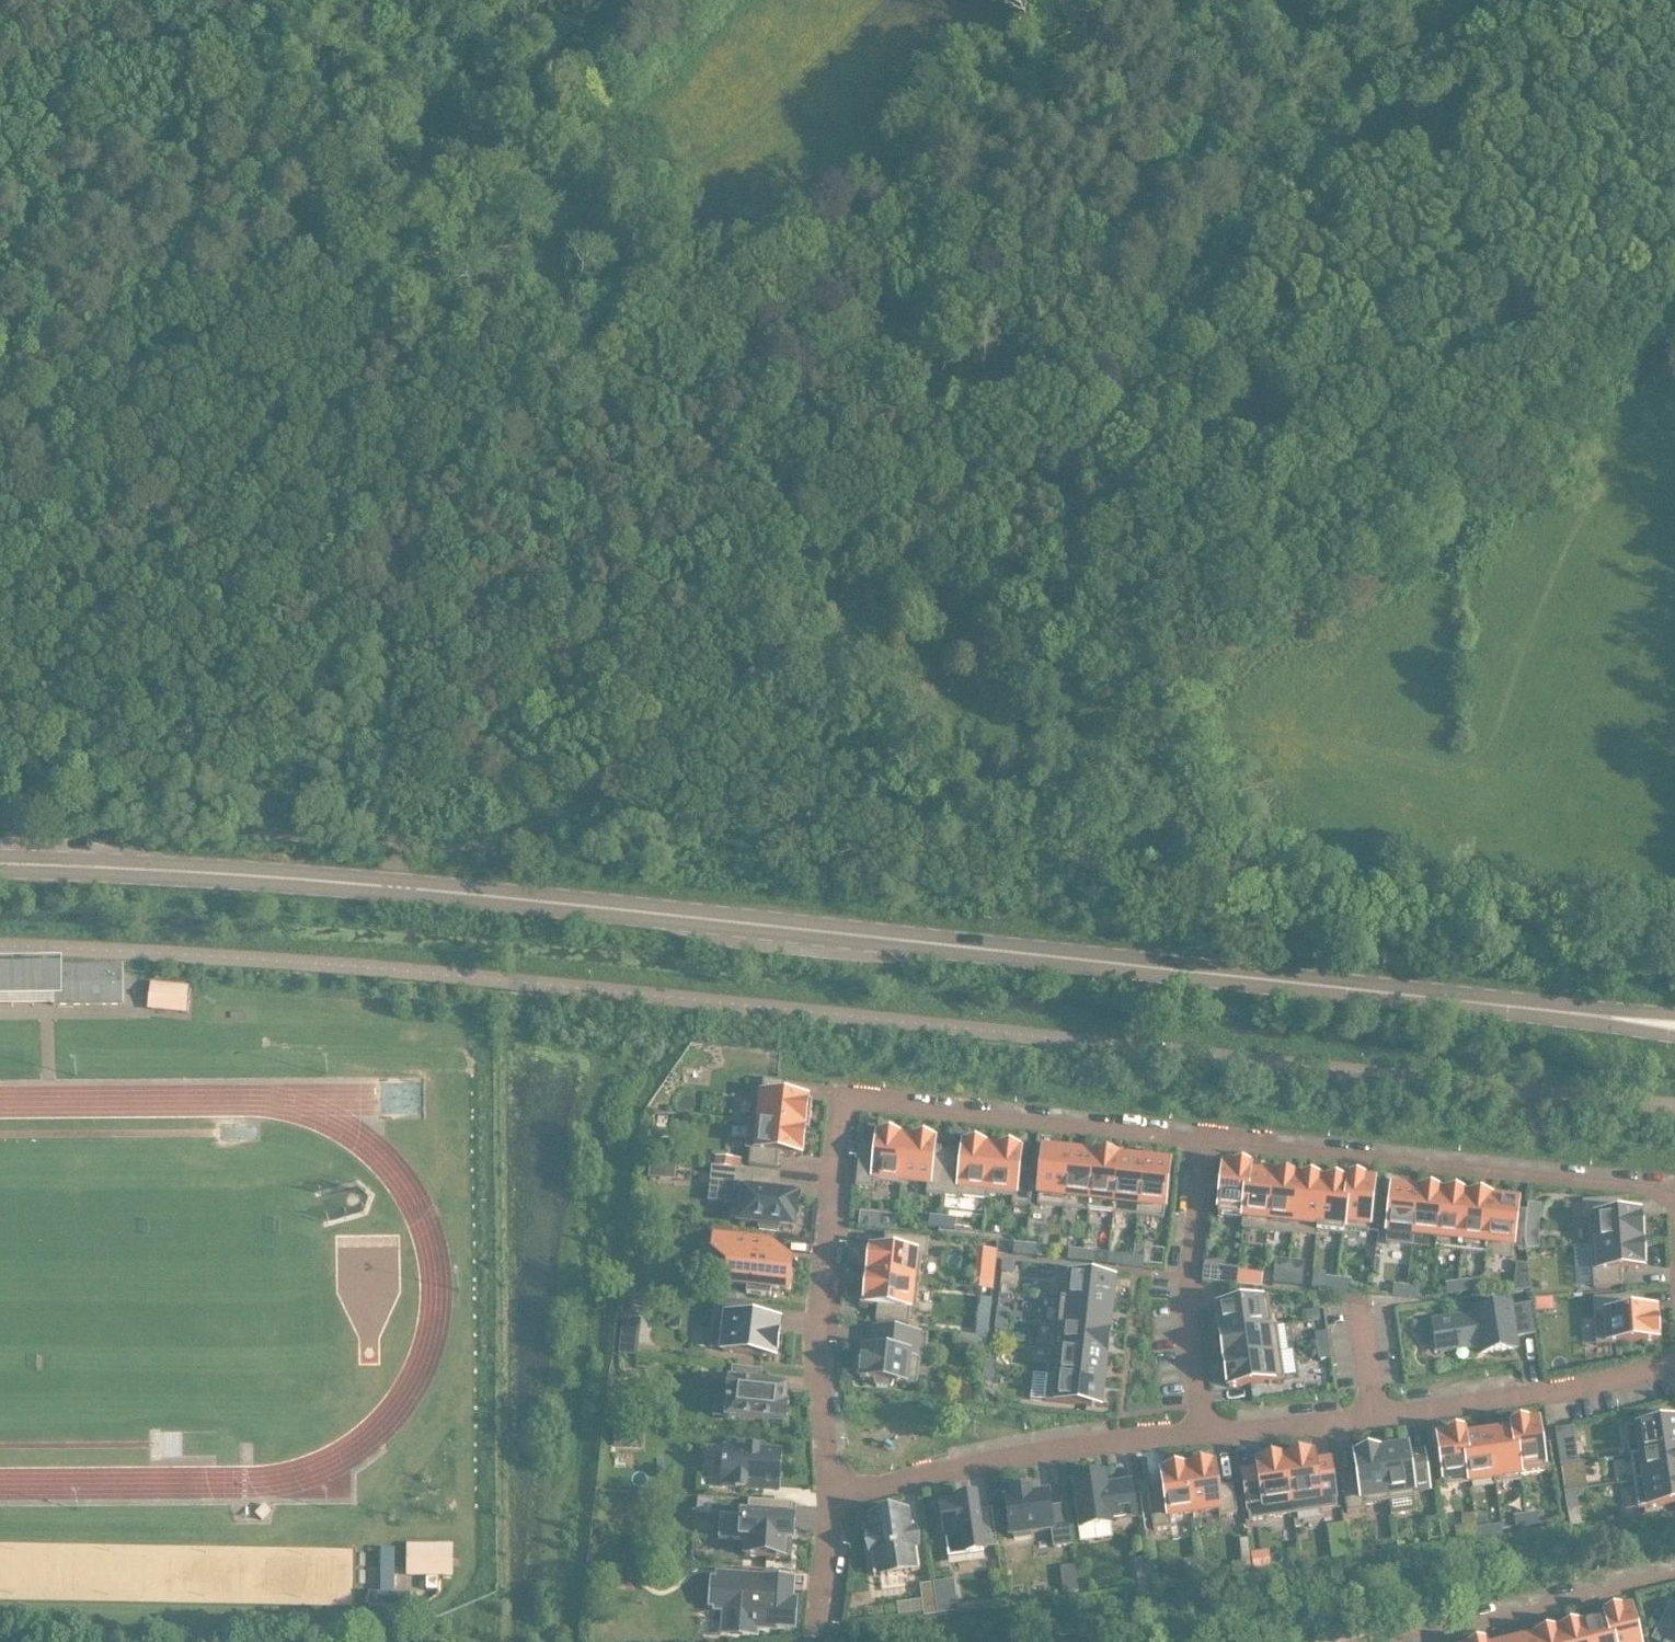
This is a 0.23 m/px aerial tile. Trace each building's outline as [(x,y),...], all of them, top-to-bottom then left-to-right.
[(50,994),(50,1006),(120,1006),(120,966),(60,967),(59,961),(0,961),(0,994),(50,994)] [(183,1015),(186,987),(149,983),(146,1011),(183,1015)] [(802,1129),(802,1130),(807,1130),(810,1101),(783,1098),(785,1082),(761,1080),(760,1095),(754,1095),(751,1122),(751,1123),(802,1129)] [(802,1131),(802,1130),(802,1129),(751,1123),(751,1122),(746,1122),(743,1150),(748,1150),(747,1166),(775,1169),(777,1154),(799,1156),(799,1154),(802,1131)] [(924,1195),(941,1197),(945,1160),(945,1153),(931,1151),(932,1139),(930,1139),(930,1138),(928,1138),(928,1136),(929,1133),(914,1132),(914,1136),(912,1136),(912,1137),(904,1136),(901,1160),(899,1181),(900,1181),(925,1184),(924,1195)] [(858,1144),(857,1160),(854,1188),(871,1190),(872,1183),(899,1186),(900,1181),(899,1181),(901,1160),(904,1136),(896,1135),(878,1133),(875,1133),(874,1145),(858,1144)] [(945,1153),(945,1160),(941,1197),(957,1199),(957,1198),(985,1201),(985,1196),(984,1195),(988,1160),(990,1145),(980,1144),(981,1139),(966,1138),(965,1142),(964,1142),(961,1142),(960,1155),(945,1153)] [(1016,1170),(1017,1160),(1018,1148),(1016,1148),(1014,1147),(1015,1143),(1000,1141),(999,1146),(990,1145),(988,1160),(984,1195),(985,1196),(1011,1198),(1010,1205),(1028,1207),(1031,1172),(1016,1170)] [(1035,1206),(1060,1209),(1065,1160),(1066,1153),(1041,1151),(1035,1206)] [(1091,1160),(1091,1156),(1067,1154),(1065,1160),(1060,1209),(1085,1212),(1091,1160)] [(1085,1212),(1110,1214),(1116,1160),(1116,1159),(1104,1157),(1105,1155),(1093,1154),(1093,1156),(1091,1156),(1091,1160),(1085,1212)] [(712,1156),(711,1168),(732,1170),(733,1158),(712,1156)] [(1116,1159),(1116,1160),(1110,1214),(1135,1217),(1141,1161),(1128,1160),(1116,1159)] [(1141,1161),(1135,1217),(1161,1220),(1167,1164),(1165,1164),(1165,1162),(1154,1161),(1154,1163),(1141,1161)] [(1216,1216),(1240,1219),(1242,1219),(1246,1174),(1247,1174),(1249,1164),(1222,1161),(1216,1216)] [(795,1218),(797,1199),(795,1199),(795,1196),(766,1193),(768,1174),(732,1170),(711,1168),(710,1168),(708,1188),(741,1192),(737,1223),(757,1225),(756,1230),(776,1232),(776,1227),(791,1229),(793,1218),(795,1218)] [(1242,1219),(1240,1219),(1239,1230),(1264,1232),(1265,1232),(1271,1177),(1247,1174),(1246,1174),(1242,1219)] [(1271,1177),(1265,1232),(1289,1235),(1295,1179),(1271,1177)] [(1295,1179),(1289,1235),(1314,1238),(1314,1232),(1320,1182),(1295,1179)] [(1345,1179),(1345,1185),(1340,1230),(1367,1233),(1372,1182),(1361,1181),(1346,1179),(1346,1180),(1345,1179)] [(1340,1230),(1345,1185),(1320,1182),(1314,1232),(1339,1235),(1340,1230)] [(1411,1247),(1412,1237),(1411,1237),(1415,1192),(1390,1189),(1384,1245),(1411,1247)] [(1435,1240),(1440,1194),(1439,1194),(1439,1192),(1428,1191),(1428,1193),(1415,1192),(1411,1237),(1412,1237),(1435,1240)] [(1440,1194),(1435,1240),(1434,1250),(1459,1253),(1465,1197),(1440,1194)] [(1465,1197),(1459,1253),(1484,1255),(1490,1200),(1465,1197)] [(1490,1200),(1484,1255),(1510,1258),(1516,1202),(1513,1202),(1490,1200)] [(1639,1242),(1639,1240),(1640,1240),(1638,1218),(1638,1214),(1625,1215),(1624,1200),(1581,1203),(1582,1220),(1587,1220),(1589,1246),(1639,1242)] [(1525,1202),(1524,1210),(1522,1225),(1536,1226),(1538,1203),(1525,1202)] [(875,1229),(876,1215),(858,1213),(857,1227),(875,1229)] [(939,1229),(940,1218),(927,1217),(926,1228),(937,1229),(939,1229)] [(940,1218),(939,1229),(952,1231),(953,1220),(940,1218)] [(712,1270),(726,1272),(725,1283),(745,1286),(744,1295),(769,1297),(770,1288),(788,1291),(790,1273),(786,1273),(787,1259),(765,1257),(767,1242),(768,1242),(769,1240),(711,1234),(711,1235),(712,1236),(710,1253),(714,1254),(712,1270)] [(868,1252),(866,1276),(866,1277),(917,1282),(919,1257),(924,1258),(926,1240),(883,1236),(882,1251),(869,1250),(869,1252),(868,1252)] [(1639,1242),(1589,1246),(1591,1288),(1620,1286),(1619,1270),(1641,1269),(1641,1267),(1640,1244),(1639,1242)] [(1023,1245),(1012,1244),(1011,1255),(1022,1256),(1023,1245)] [(1033,1257),(1034,1247),(1023,1245),(1022,1256),(1033,1257)] [(1078,1263),(1079,1252),(1066,1250),(1065,1261),(1078,1263)] [(994,1252),(983,1251),(979,1289),(990,1291),(994,1252)] [(1091,1264),(1092,1253),(1079,1252),(1078,1263),(1091,1264)] [(1131,1257),(1120,1256),(1118,1267),(1129,1268),(1131,1257)] [(1141,1259),(1131,1257),(1129,1268),(1140,1269),(1141,1259)] [(1001,1261),(999,1272),(1010,1273),(1011,1262),(1001,1261)] [(1212,1284),(1213,1284),(1215,1268),(1202,1267),(1200,1282),(1212,1284)] [(1223,1267),(1222,1282),(1234,1283),(1235,1275),(1236,1269),(1236,1268),(1223,1267)] [(1067,1277),(1064,1301),(1064,1302),(1109,1307),(1112,1281),(1102,1280),(1103,1272),(1069,1269),(1069,1277),(1067,1277)] [(1271,1284),(1285,1285),(1286,1274),(1272,1273),(1271,1284)] [(1301,1276),(1286,1274),(1285,1285),(1299,1287),(1301,1276)] [(866,1276),(861,1275),(858,1305),(875,1307),(874,1322),(906,1326),(908,1310),(913,1311),(917,1282),(866,1277),(866,1276)] [(1247,1277),(1235,1275),(1234,1283),(1234,1286),(1245,1288),(1247,1277)] [(1323,1278),(1322,1289),(1335,1291),(1336,1280),(1323,1278)] [(1518,1292),(1528,1290),(1527,1279),(1516,1281),(1518,1292)] [(1348,1292),(1349,1281),(1336,1280),(1335,1291),(1348,1292)] [(1454,1283),(1456,1294),(1467,1292),(1465,1282),(1454,1283)] [(1445,1295),(1456,1294),(1454,1283),(1443,1285),(1445,1295)] [(1390,1296),(1403,1298),(1404,1287),(1391,1285),(1390,1296)] [(1417,1288),(1404,1287),(1403,1298),(1416,1299),(1417,1288)] [(1551,1297),(1533,1298),(1534,1310),(1551,1309),(1551,1297)] [(1636,1312),(1635,1297),(1591,1300),(1594,1345),(1655,1341),(1655,1337),(1656,1337),(1655,1322),(1654,1322),(1654,1311),(1636,1312)] [(989,1299),(978,1298),(974,1337),(985,1339),(989,1299)] [(757,1321),(759,1306),(713,1300),(711,1317),(724,1319),(721,1352),(773,1358),(773,1353),(774,1353),(776,1335),(777,1323),(757,1321)] [(1056,1327),(1107,1332),(1109,1307),(1064,1302),(1064,1301),(1059,1301),(1056,1326),(1056,1327)] [(1217,1322),(1219,1335),(1269,1328),(1269,1327),(1265,1301),(1215,1308),(1215,1310),(1213,1310),(1215,1322),(1217,1322)] [(1478,1346),(1479,1354),(1515,1348),(1513,1338),(1532,1335),(1527,1306),(1509,1309),(1508,1306),(1472,1312),(1473,1317),(1432,1323),(1435,1345),(1459,1342),(1460,1348),(1478,1346)] [(1005,1321),(1006,1310),(995,1309),(994,1320),(1005,1321)] [(1318,1321),(1316,1310),(1305,1311),(1307,1323),(1318,1321)] [(1004,1332),(1005,1321),(994,1320),(993,1331),(1004,1332)] [(1051,1326),(1048,1351),(1104,1357),(1107,1332),(1056,1327),(1056,1326),(1051,1325),(1051,1326)] [(1278,1353),(1274,1326),(1269,1327),(1269,1328),(1219,1335),(1222,1361),(1278,1353)] [(877,1330),(874,1351),(862,1350),(861,1361),(856,1360),(854,1375),(859,1375),(858,1379),(871,1381),(873,1387),(888,1389),(891,1383),(914,1386),(918,1358),(923,1359),(925,1336),(877,1330)] [(1324,1333),(1313,1334),(1315,1348),(1326,1346),(1324,1333)] [(635,1339),(619,1337),(617,1355),(633,1357),(635,1339)] [(1326,1346),(1315,1348),(1317,1361),(1328,1360),(1326,1346)] [(1101,1382),(1104,1357),(1048,1351),(1046,1376),(1101,1382)] [(1278,1353),(1222,1361),(1224,1374),(1222,1374),(1224,1385),(1226,1385),(1226,1388),(1282,1380),(1278,1353)] [(994,1359),(983,1358),(982,1369),(993,1370),(994,1359)] [(760,1371),(730,1368),(728,1383),(727,1382),(725,1401),(724,1401),(723,1406),(726,1406),(724,1419),(783,1426),(785,1407),(783,1407),(785,1389),(758,1386),(760,1371)] [(993,1370),(982,1369),(981,1380),(991,1381),(993,1370)] [(1101,1382),(1046,1376),(1043,1402),(1044,1402),(1098,1408),(1101,1382)] [(1638,1454),(1638,1455),(1674,1450),(1674,1422),(1658,1425),(1656,1413),(1633,1416),(1638,1454)] [(1509,1426),(1510,1431),(1511,1431),(1517,1476),(1518,1476),(1543,1473),(1536,1422),(1525,1424),(1525,1423),(1524,1424),(1524,1419),(1510,1421),(1511,1425),(1510,1426),(1509,1426)] [(1442,1487),(1468,1483),(1461,1438),(1462,1438),(1462,1433),(1460,1433),(1459,1428),(1446,1430),(1446,1435),(1435,1437),(1442,1487)] [(1571,1428),(1553,1431),(1558,1466),(1576,1463),(1571,1428)] [(639,1448),(640,1433),(613,1431),(613,1447),(639,1448)] [(1519,1481),(1518,1476),(1517,1476),(1511,1431),(1510,1431),(1486,1435),(1493,1480),(1492,1480),(1492,1485),(1519,1481)] [(1493,1480),(1486,1435),(1462,1438),(1461,1438),(1468,1483),(1492,1480),(1493,1480)] [(756,1450),(756,1449),(746,1449),(746,1450),(722,1448),(720,1473),(732,1474),(731,1487),(733,1487),(733,1488),(744,1489),(744,1488),(769,1490),(770,1480),(777,1481),(779,1452),(756,1450)] [(1387,1502),(1379,1452),(1377,1452),(1374,1452),(1374,1448),(1356,1450),(1357,1455),(1354,1455),(1352,1456),(1356,1478),(1340,1480),(1345,1513),(1363,1511),(1362,1506),(1387,1502)] [(1379,1452),(1387,1502),(1413,1498),(1412,1493),(1427,1491),(1422,1458),(1407,1460),(1405,1448),(1379,1452)] [(1282,1454),(1291,1515),(1335,1509),(1329,1466),(1313,1468),(1311,1450),(1282,1454)] [(1638,1455),(1638,1454),(1628,1456),(1632,1483),(1674,1477),(1674,1450),(1638,1455)] [(1291,1515),(1282,1454),(1254,1458),(1256,1476),(1241,1478),(1247,1522),(1291,1515)] [(1189,1515),(1183,1470),(1182,1470),(1181,1465),(1162,1467),(1163,1473),(1161,1473),(1162,1473),(1159,1473),(1161,1486),(1146,1488),(1152,1531),(1169,1529),(1168,1518),(1189,1515)] [(1183,1470),(1189,1515),(1216,1511),(1217,1517),(1235,1514),(1231,1486),(1215,1488),(1212,1466),(1184,1470),(1183,1470)] [(1113,1487),(1103,1488),(1101,1475),(1073,1479),(1076,1502),(1072,1502),(1075,1525),(1080,1525),(1080,1529),(1108,1525),(1107,1521),(1133,1517),(1129,1485),(1113,1487)] [(1632,1483),(1635,1510),(1674,1504),(1674,1477),(1632,1483)] [(1563,1496),(1574,1495),(1571,1480),(1561,1482),(1563,1496)] [(1052,1548),(1068,1546),(1063,1506),(1048,1509),(1046,1496),(1027,1498),(1026,1490),(1010,1492),(1011,1500),(1003,1502),(1007,1536),(1012,1536),(1012,1540),(1028,1538),(1027,1534),(1049,1530),(1052,1548)] [(1563,1496),(1565,1511),(1576,1510),(1574,1495),(1563,1496)] [(980,1549),(994,1547),(989,1510),(975,1512),(973,1499),(956,1501),(956,1503),(938,1506),(943,1539),(946,1559),(963,1557),(964,1557),(981,1555),(980,1549)] [(743,1557),(784,1560),(785,1544),(790,1545),(791,1521),(778,1520),(779,1504),(747,1502),(746,1517),(717,1515),(716,1539),(744,1541),(743,1557)] [(1535,1514),(1524,1516),(1525,1526),(1534,1525),(1537,1525),(1535,1514)] [(877,1520),(871,1521),(873,1538),(868,1539),(868,1538),(866,1538),(869,1557),(871,1557),(871,1556),(875,1555),(878,1576),(880,1576),(880,1575),(885,1574),(885,1575),(887,1575),(887,1574),(902,1572),(903,1573),(904,1573),(904,1571),(909,1571),(909,1572),(911,1572),(911,1571),(918,1570),(912,1532),(910,1532),(910,1533),(906,1534),(903,1516),(897,1517),(896,1515),(877,1518),(877,1520)] [(1514,1528),(1525,1526),(1524,1516),(1512,1517),(1514,1528)] [(1485,1528),(1474,1529),(1476,1540),(1486,1539),(1485,1528)] [(1476,1540),(1474,1529),(1463,1531),(1465,1542),(1476,1540)] [(1341,1540),(1328,1542),(1330,1558),(1343,1556),(1341,1540)] [(450,1550),(406,1550),(406,1567),(406,1576),(450,1576),(450,1568),(450,1558),(450,1550)] [(1259,1555),(1248,1557),(1250,1570),(1261,1568),(1259,1555)] [(1249,1572),(1247,1562),(1240,1563),(1229,1565),(1230,1574),(1249,1572)] [(1149,1574),(1136,1576),(1138,1587),(1151,1585),(1149,1574)] [(741,1576),(718,1575),(717,1582),(712,1582),(710,1605),(725,1606),(723,1627),(722,1632),(752,1634),(752,1627),(771,1628),(771,1624),(790,1625),(791,1603),(787,1603),(788,1591),(777,1590),(778,1581),(741,1579),(741,1576)] [(956,1612),(952,1581),(931,1584),(935,1615),(956,1612)] [(1075,1581),(1062,1583),(1063,1594),(1076,1592),(1075,1581)] [(931,1585),(919,1587),(923,1616),(935,1614),(931,1585)] [(409,1594),(406,1594),(366,1593),(366,1607),(408,1607),(409,1594)] [(1610,1641),(1637,1641),(1627,1604),(1601,1610),(1603,1620),(1604,1620),(1610,1641)] [(1673,1621),(1663,1641),(1674,1641),(1674,1607),(1668,1604),(1662,1616),(1673,1621)] [(1604,1620),(1603,1620),(1580,1626),(1584,1641),(1610,1641),(1604,1620)] [(1580,1626),(1556,1632),(1558,1641),(1584,1641),(1580,1626)] [(1556,1632),(1532,1638),(1533,1641),(1558,1641),(1556,1632)]
